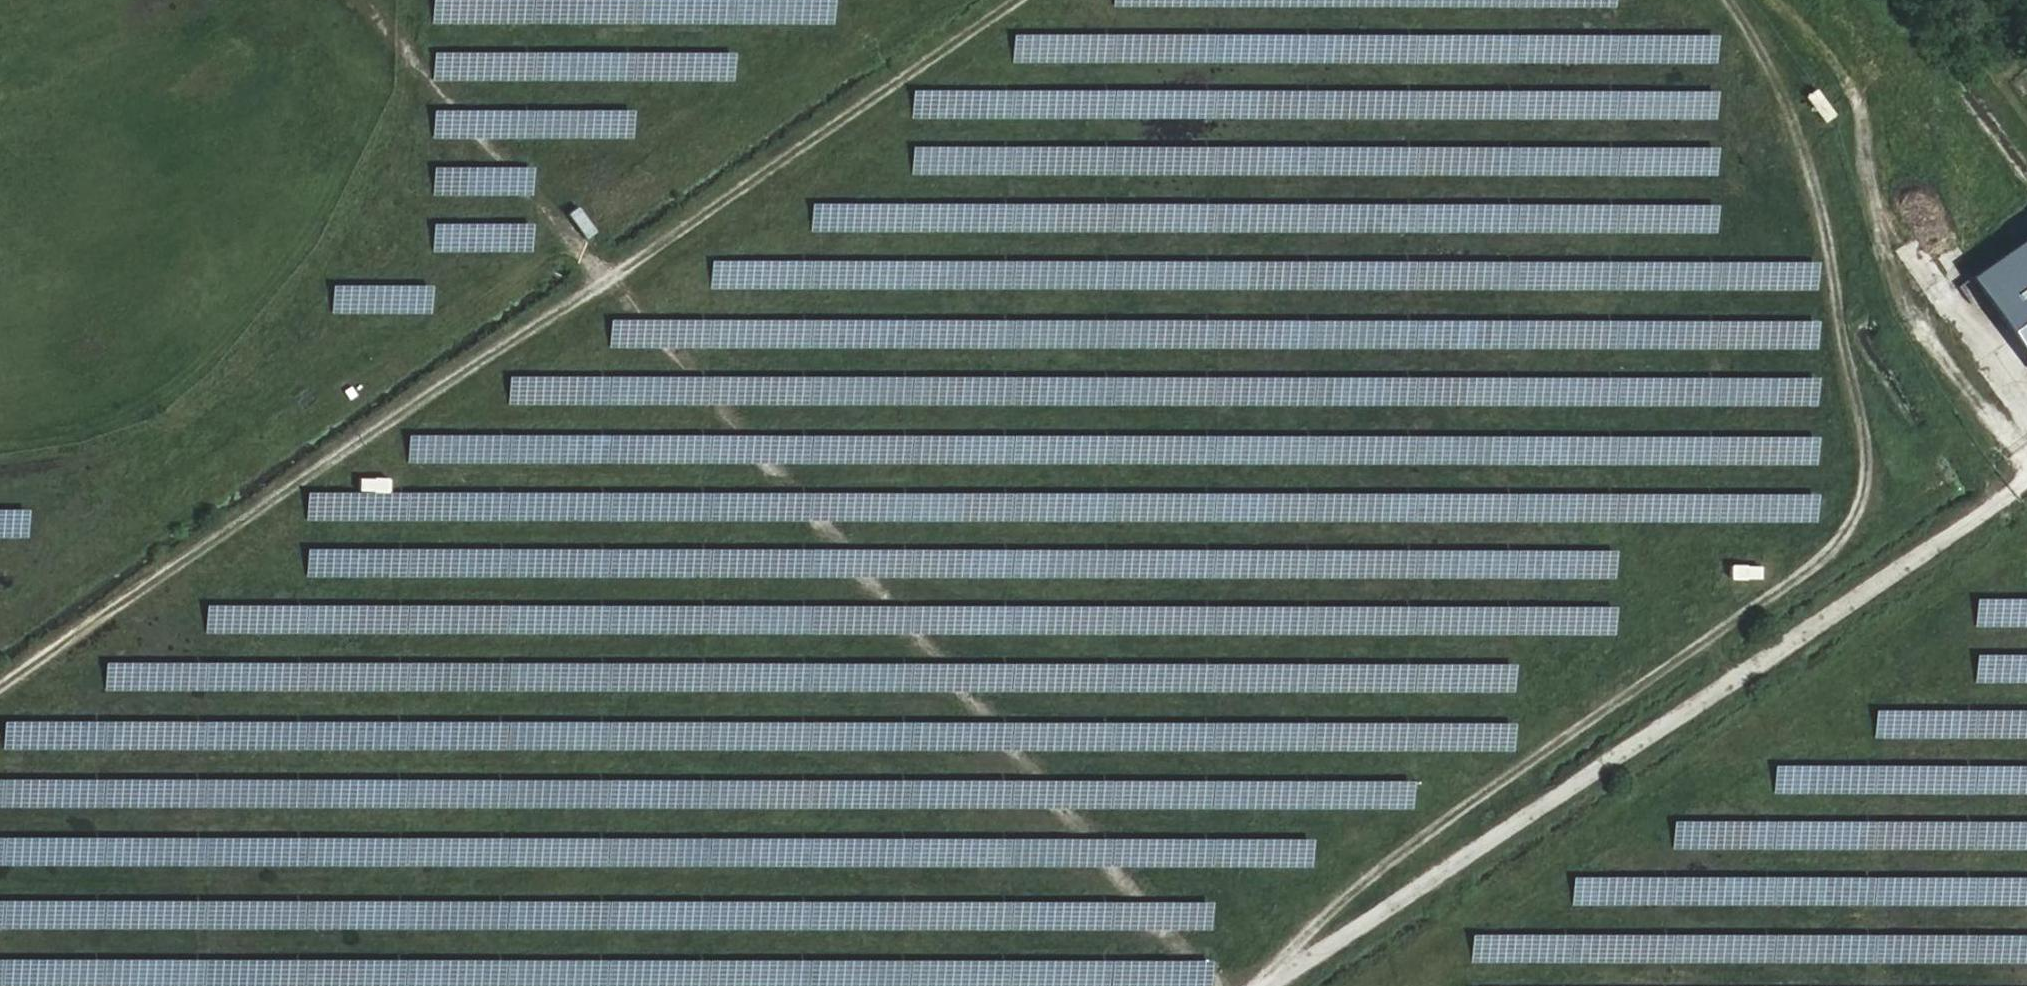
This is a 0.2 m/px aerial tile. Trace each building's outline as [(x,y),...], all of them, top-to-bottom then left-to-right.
[(431,20),(834,26),(834,0),(432,0),(431,20)] [(1112,3),(1616,10),(1616,0),(1112,0),(1112,3)] [(1187,35),(1011,31),(1011,58),(1186,63),(1187,35)] [(1304,32),(1304,59),(1549,62),(1549,35),(1304,32)] [(1716,35),(1612,33),(1611,62),(1716,64),(1716,35)] [(432,49),(432,80),(734,82),(734,51),(432,49)] [(1814,85),(1801,93),(1819,122),(1832,115),(1814,85)] [(910,116),(1569,121),(1570,92),(910,87),(910,116)] [(1716,118),(1716,89),(1678,89),(1678,118),(1716,118)] [(431,107),(431,138),(633,139),(633,109),(431,107)] [(911,144),(911,173),(1594,176),(1594,147),(911,144)] [(1690,173),(1715,174),(1716,148),(1691,147),(1690,173)] [(532,165),(431,164),(431,194),(532,195),(532,165)] [(1278,205),(810,201),(810,230),(1278,233),(1278,205)] [(1715,233),(1717,210),(1690,208),(1688,231),(1715,233)] [(431,220),(430,251),(532,252),(533,221),(431,220)] [(709,282),(1817,296),(1817,266),(709,252),(709,282)] [(1989,291),(2026,337),(2026,259),(1989,291)] [(431,313),(431,283),(331,281),(330,311),(431,313)] [(608,314),(608,345),(1717,352),(1717,322),(608,314)] [(1818,322),(1776,321),(1776,348),(1817,349),(1818,322)] [(1817,379),(507,370),(507,400),(1817,410),(1817,379)] [(1818,442),(406,425),(406,455),(1817,473),(1818,442)] [(1817,495),(386,486),(386,475),(355,475),(355,490),(305,490),(305,516),(1816,526),(1817,495)] [(27,539),(28,509),(0,508),(0,539),(27,539)] [(356,570),(1615,585),(1615,556),(356,540),(356,570)] [(1757,580),(1759,564),(1727,561),(1726,577),(1757,580)] [(1973,596),(1973,627),(2026,627),(2026,596),(1973,596)] [(204,599),(204,629),(1615,638),(1615,608),(204,599)] [(2026,681),(2026,652),(1973,652),(1973,680),(2026,681)] [(277,684),(1515,698),(1515,669),(278,654),(277,684)] [(1873,706),(1872,734),(2026,738),(2026,710),(1873,706)] [(923,724),(189,716),(189,744),(923,752),(923,724)] [(1514,723),(1024,718),(1023,748),(1514,752),(1514,723)] [(64,720),(0,719),(0,747),(64,748),(64,720)] [(2026,793),(2026,764),(1772,762),(1772,791),(2026,793)] [(107,796),(107,803),(1413,812),(1414,783),(150,774),(150,796),(107,796)] [(1672,818),(1671,846),(2019,850),(2019,821),(1672,818)] [(0,829),(0,859),(1313,873),(1313,843),(0,829)] [(1130,926),(1211,928),(1212,900),(1130,899),(1130,926)] [(462,985),(1210,985),(1210,965),(166,952),(166,960),(0,958),(0,980),(462,985)]
